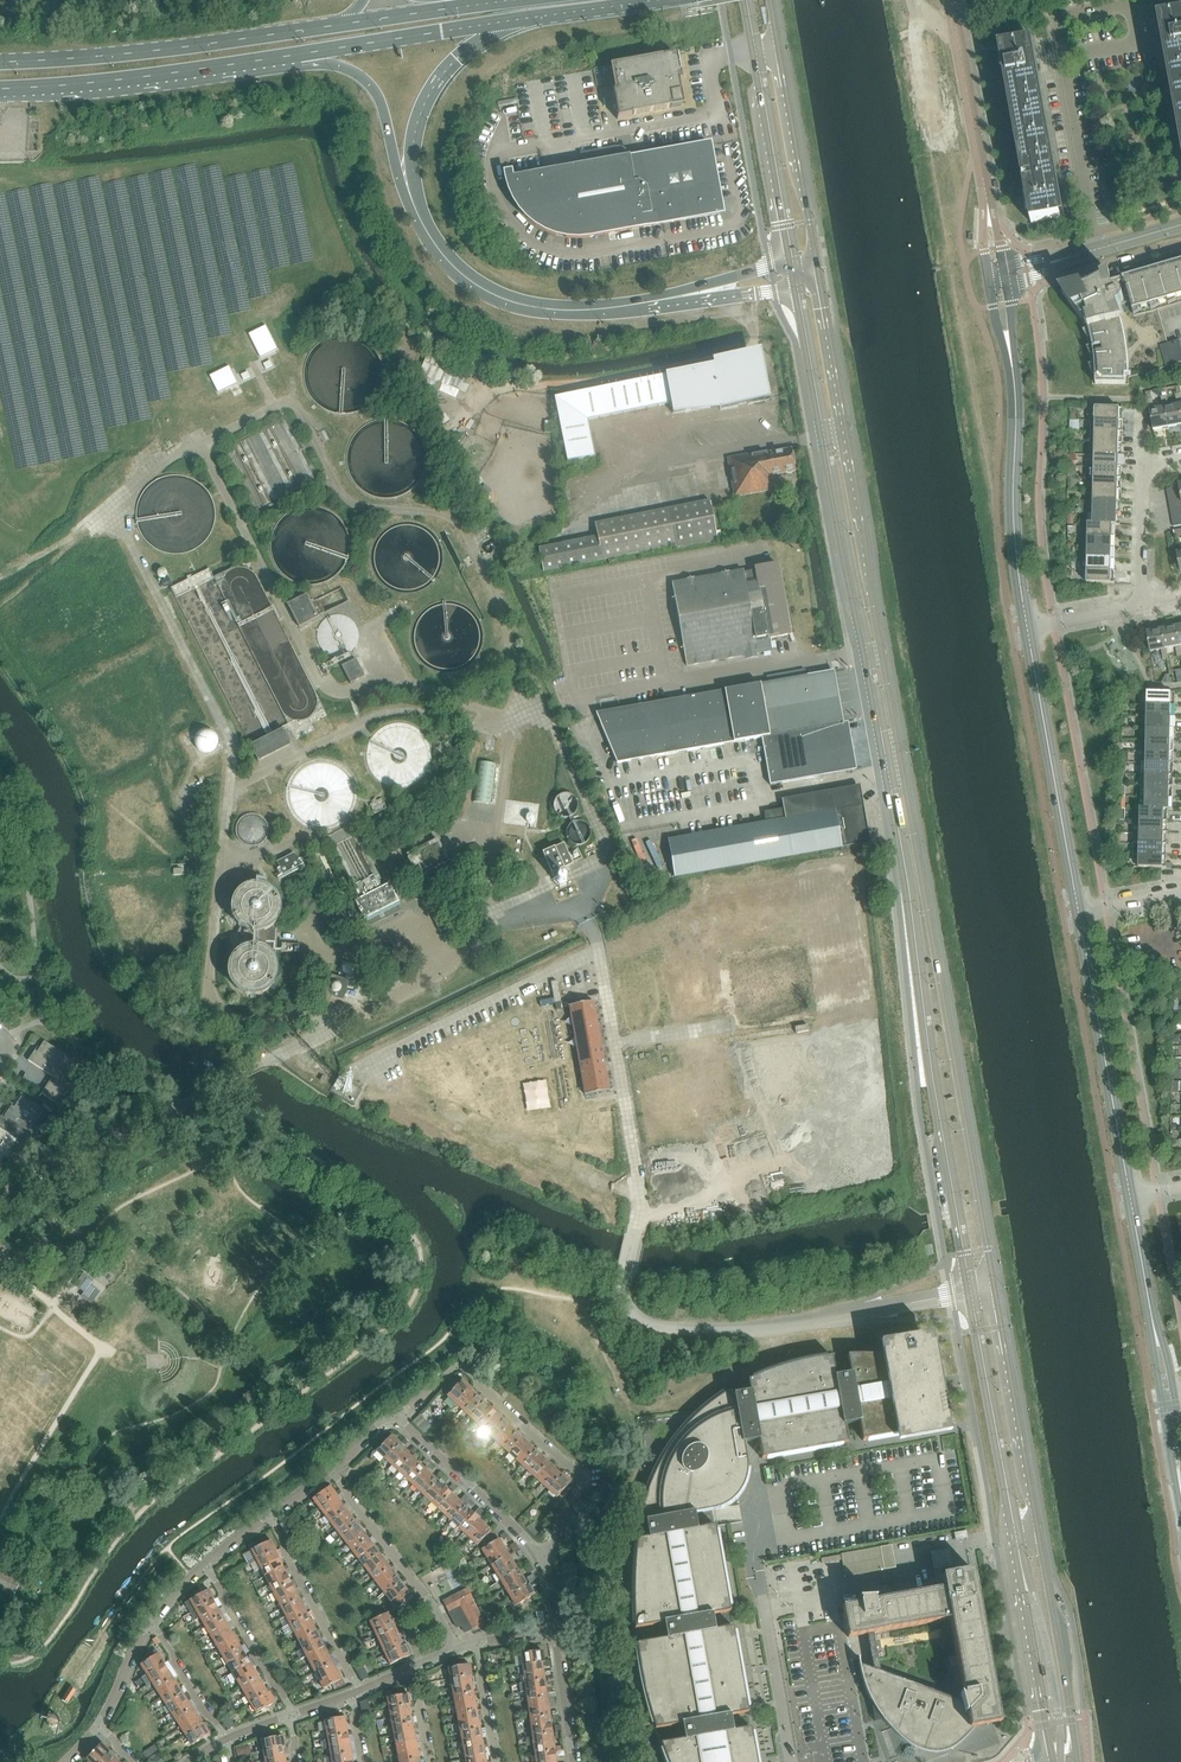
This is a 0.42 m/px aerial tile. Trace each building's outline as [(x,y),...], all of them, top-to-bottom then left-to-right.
[(1180,126),(1180,15),(1161,18),(1180,126)] [(1032,224),(1065,218),(1033,42),(1003,47),(1000,49),(1032,224)] [(677,83),(681,82),(676,55),(662,58),(663,60),(612,69),(617,92),(612,93),(617,120),(631,117),(631,115),(681,106),(677,83)] [(556,235),(567,238),(578,238),(589,237),(721,214),(709,146),(630,160),(629,156),(506,179),(505,174),(506,179),(508,190),(513,201),(519,210),(527,218),(535,226),(545,231),(556,235)] [(1101,279),(1102,282),(1090,288),(1089,286),(1062,293),(1062,294),(1083,321),(1086,331),(1088,340),(1089,348),(1091,357),(1092,366),(1092,375),(1092,385),(1128,385),(1129,378),(1180,363),(1180,348),(1180,347),(1180,346),(1179,340),(1168,344),(1158,310),(1180,303),(1180,262),(1117,280),(1111,281),(1109,272),(1108,272),(1101,279)] [(277,350),(265,326),(248,335),(260,359),(277,350)] [(311,352),(308,357),(306,360),(304,368),(304,381),(309,394),(314,400),(324,409),(334,412),(347,413),(358,410),(359,409),(369,403),(377,393),(379,389),(382,381),(382,370),(379,357),(371,347),(363,340),(352,335),(340,335),(328,337),(317,344),(311,352)] [(468,371),(428,353),(420,372),(459,390),(466,376),(468,371)] [(720,404),(721,408),(765,400),(758,364),(749,358),(665,375),(554,398),(567,461),(595,456),(588,420),(671,403),(673,413),(720,404)] [(228,367),(208,376),(217,394),(236,384),(228,367)] [(1163,407),(1165,407),(1168,428),(1180,425),(1180,415),(1179,404),(1177,405),(1168,406),(1167,396),(1161,397),(1163,407)] [(1165,407),(1163,407),(1154,409),(1152,399),(1147,400),(1149,411),(1150,411),(1153,430),(1168,428),(1165,407)] [(1123,421),(1123,409),(1095,408),(1095,420),(1123,421)] [(419,480),(425,469),(426,457),(423,446),(418,435),(410,427),(400,422),(395,421),(388,420),(382,420),(374,422),(370,423),(364,426),(357,433),(350,442),(347,453),(347,466),(351,476),(360,488),(369,494),(379,497),(391,498),(402,495),(412,489),(419,480)] [(1122,432),(1123,421),(1095,420),(1095,432),(1122,432)] [(1095,432),(1094,443),(1122,444),(1122,432),(1095,432)] [(1094,443),(1094,455),(1122,456),(1122,444),(1094,443)] [(795,471),(791,449),(769,453),(768,451),(728,458),(734,497),(775,490),(773,475),(786,473),(788,474),(795,471)] [(1094,455),(1094,466),(1122,467),(1122,456),(1094,455)] [(1094,478),(1121,479),(1122,467),(1094,466),(1094,478)] [(173,476),(169,477),(161,478),(151,484),(141,495),(136,509),(136,523),(141,535),(151,546),(163,553),(176,554),(187,553),(198,546),(209,536),(213,523),(214,506),(206,491),(196,482),(184,477),(173,476)] [(1094,478),(1093,490),(1121,490),(1121,479),(1094,478)] [(1179,487),(1166,489),(1168,495),(1180,493),(1179,487)] [(1093,490),(1093,501),(1121,502),(1121,490),(1093,490)] [(1168,495),(1168,497),(1169,502),(1180,499),(1180,495),(1180,493),(1168,495)] [(1169,502),(1169,504),(1170,508),(1180,506),(1180,499),(1169,502)] [(596,537),(537,549),(542,572),(674,545),(675,549),(717,540),(709,500),(593,524),(596,537)] [(1093,501),(1093,513),(1121,513),(1121,502),(1093,501)] [(347,558),(349,549),(350,547),(348,536),(345,527),(338,517),(330,510),(320,507),(309,506),(298,508),(287,513),(280,520),(274,529),(271,539),(271,553),(275,564),(284,575),(293,581),(304,584),(314,584),(325,582),(335,576),(343,568),(347,558)] [(1170,508),(1171,512),(1171,514),(1180,512),(1180,506),(1170,508)] [(1171,514),(1172,519),(1172,521),(1180,519),(1180,512),(1171,514)] [(1093,513),(1093,524),(1093,525),(1116,525),(1120,526),(1121,513),(1093,513)] [(420,592),(426,588),(430,586),(438,576),(442,565),(443,554),(441,545),(433,534),(424,526),(412,522),(402,522),(391,525),(380,532),(373,542),(370,552),(370,564),(374,574),(379,581),(389,590),(399,594),(410,594),(420,592)] [(1115,537),(1116,525),(1093,525),(1088,524),(1088,536),(1115,537)] [(1115,548),(1115,537),(1088,536),(1087,548),(1115,548)] [(1115,560),(1115,548),(1087,548),(1087,559),(1115,560)] [(1115,572),(1115,560),(1087,559),(1087,571),(1115,572)] [(742,570),(671,583),(687,666),(745,656),(757,653),(772,651),(770,638),(793,634),(788,607),(784,608),(776,564),(754,568),(755,570),(743,573),(742,570)] [(1114,584),(1115,572),(1087,571),(1087,583),(1114,584)] [(306,595),(287,605),(298,628),(317,619),(306,595)] [(434,603),(433,604),(426,607),(419,613),(413,623),(411,633),(411,645),(415,655),(423,665),(432,670),(442,673),(452,674),(462,670),(472,665),(478,657),(482,646),(484,637),(481,625),(476,615),(470,608),(462,604),(453,601),(444,601),(434,603)] [(329,655),(336,657),(343,656),(350,653),(355,648),(359,642),(359,634),(357,627),(353,621),(347,617),(340,615),(333,615),(326,619),(321,624),(318,630),(317,638),(319,645),(323,651),(329,655)] [(1176,626),(1161,629),(1165,649),(1167,649),(1176,647),(1177,657),(1180,657),(1180,646),(1179,646),(1176,626)] [(1165,649),(1161,629),(1146,631),(1150,652),(1161,650),(1163,660),(1168,659),(1167,649),(1165,649)] [(356,659),(342,665),(351,683),(365,676),(356,659)] [(761,737),(769,785),(852,771),(849,753),(852,752),(850,740),(847,741),(843,723),(839,724),(830,672),(690,697),(595,714),(616,764),(761,737)] [(1147,692),(1147,704),(1175,705),(1175,693),(1147,692)] [(1147,704),(1147,716),(1174,717),(1175,705),(1147,704)] [(1147,716),(1146,727),(1174,728),(1174,717),(1147,716)] [(371,770),(373,774),(375,777),(381,782),(387,786),(395,789),(403,789),(411,788),(418,785),(424,780),(430,774),(433,767),(435,759),(435,756),(434,748),(431,741),(427,734),(421,729),(414,725),(407,723),(406,723),(398,723),(390,724),(383,728),(377,733),(372,739),(369,747),(368,754),(368,762),(371,770)] [(1146,739),(1174,740),(1174,728),(1146,727),(1146,739)] [(1146,739),(1146,751),(1174,751),(1174,740),(1146,739)] [(1146,762),(1173,763),(1174,751),(1146,751),(1146,762)] [(356,786),(354,780),(353,778),(349,771),(343,766),(336,762),(328,760),(320,759),(312,761),(305,764),(298,769),(293,775),(290,782),(288,790),(288,798),(290,806),(294,813),(299,820),(306,824),(313,827),(321,828),(330,828),(337,825),(344,821),(350,815),(354,808),(356,800),(357,794),(356,786)] [(1146,762),(1145,774),(1173,774),(1173,763),(1146,762)] [(479,763),(474,804),(491,806),(496,765),(479,763)] [(1145,785),(1173,786),(1173,774),(1145,774),(1145,785)] [(1173,798),(1173,786),(1145,785),(1145,797),(1173,798)] [(667,840),(674,878),(865,843),(861,823),(865,823),(862,806),(858,806),(855,786),(781,799),(783,808),(763,812),(765,823),(667,840)] [(554,801),(554,807),(556,811),(560,815),(564,816),(569,816),(574,813),(577,809),(578,803),(576,798),(571,794),(566,792),(561,793),(557,797),(554,801)] [(1145,797),(1145,808),(1145,809),(1167,809),(1167,810),(1172,810),(1173,798),(1145,797)] [(1140,808),(1140,821),(1167,821),(1167,810),(1167,809),(1145,809),(1145,808),(1140,808)] [(240,835),(243,840),(247,843),(253,845),(259,844),(264,841),(267,836),(268,831),(267,826),(264,821),(260,818),(255,817),(250,817),(245,820),(241,824),(240,829),(240,835)] [(567,830),(567,835),(569,840),(573,843),(577,845),(582,844),(587,842),(590,837),(591,831),(589,826),(584,822),(579,821),(574,822),(570,825),(567,830)] [(1140,821),(1139,833),(1167,833),(1167,821),(1140,821)] [(1167,833),(1139,833),(1139,844),(1167,844),(1167,833)] [(439,842),(413,855),(423,874),(448,861),(439,842)] [(1139,844),(1139,855),(1166,856),(1167,844),(1139,844)] [(294,854),(277,863),(284,875),(301,867),(294,854)] [(1166,856),(1139,855),(1138,868),(1166,868),(1166,856)] [(232,911),(235,918),(241,924),(248,927),(256,929),(264,927),(271,923),(277,917),(280,910),(280,903),(279,896),(276,890),(271,885),(264,882),(257,880),(249,881),(243,884),(237,889),(233,896),(232,903),(232,911)] [(323,913),(322,913),(323,914),(327,922),(333,934),(354,924),(351,918),(353,917),(355,917),(361,914),(364,921),(368,928),(391,916),(392,917),(394,916),(393,915),(402,910),(399,903),(390,885),(389,883),(383,886),(359,897),(354,900),(348,903),(344,904),(343,902),(323,913)] [(442,914),(434,918),(440,931),(448,926),(442,914)] [(230,974),(233,981),(239,987),(246,991),(254,992),(262,991),(269,987),(274,981),(277,974),(278,967),(277,960),(273,954),(268,949),(262,945),(255,944),(247,945),(240,948),(235,953),(231,959),(229,967),(230,974)] [(331,975),(325,996),(340,1000),(343,1001),(344,1000),(345,996),(347,989),(349,982),(350,981),(331,975)] [(562,1009),(556,981),(551,982),(551,985),(549,986),(553,1009),(556,1009),(556,1010),(562,1009)] [(594,1001),(569,1005),(585,1095),(610,1090),(594,1001)] [(807,1025),(794,1027),(795,1027),(795,1032),(796,1033),(808,1031),(807,1025)] [(84,1068),(44,1042),(38,1051),(35,1050),(28,1061),(53,1077),(55,1079),(52,1085),(49,1083),(48,1083),(41,1094),(58,1105),(76,1078),(77,1078),(84,1068)] [(345,1079),(339,1076),(333,1087),(340,1090),(345,1079)] [(23,1142),(28,1134),(31,1136),(47,1111),(21,1094),(14,1106),(11,1104),(2,1117),(0,1116),(0,1127),(23,1142)] [(15,1149),(23,1154),(28,1146),(23,1142),(0,1127),(0,1173),(15,1149)] [(84,1274),(75,1286),(85,1292),(81,1296),(86,1300),(91,1303),(100,1292),(91,1285),(93,1281),(84,1274)] [(804,1288),(793,1290),(795,1301),(806,1300),(804,1288)] [(634,1589),(634,1590),(634,1591),(634,1592),(634,1593),(634,1594),(634,1595),(634,1596),(634,1597),(634,1598),(634,1599),(634,1600),(634,1601),(634,1602),(634,1603),(634,1604),(634,1605),(634,1606),(634,1607),(634,1608),(634,1609),(634,1610),(634,1611),(634,1612),(634,1613),(634,1614),(634,1615),(634,1616),(634,1617),(634,1618),(634,1619),(634,1620),(634,1621),(635,1621),(635,1622),(635,1623),(635,1624),(635,1625),(635,1626),(635,1627),(635,1628),(664,1623),(667,1638),(637,1644),(637,1645),(637,1646),(637,1647),(637,1648),(637,1649),(637,1650),(637,1651),(638,1652),(638,1653),(638,1654),(638,1655),(638,1656),(638,1657),(638,1658),(638,1659),(639,1659),(639,1660),(639,1661),(639,1662),(639,1663),(639,1664),(639,1665),(640,1665),(640,1666),(640,1667),(640,1668),(640,1669),(640,1670),(640,1671),(641,1671),(641,1672),(641,1673),(641,1674),(641,1675),(641,1676),(642,1677),(642,1678),(642,1679),(642,1680),(642,1681),(643,1681),(643,1682),(643,1683),(643,1684),(643,1685),(643,1686),(644,1687),(644,1688),(644,1689),(644,1690),(645,1691),(645,1692),(645,1693),(645,1694),(646,1695),(646,1696),(646,1697),(646,1698),(647,1699),(647,1700),(647,1701),(647,1702),(648,1703),(648,1704),(648,1705),(648,1706),(649,1707),(649,1708),(649,1709),(649,1710),(650,1710),(650,1711),(650,1712),(650,1713),(650,1714),(651,1714),(651,1715),(651,1716),(651,1717),(652,1717),(652,1718),(652,1719),(652,1720),(653,1721),(653,1722),(653,1723),(654,1724),(654,1725),(654,1726),(655,1727),(655,1728),(655,1729),(682,1724),(685,1739),(660,1744),(661,1745),(661,1746),(661,1747),(662,1747),(662,1748),(662,1749),(662,1750),(663,1750),(663,1751),(663,1752),(664,1753),(664,1754),(665,1755),(665,1756),(665,1757),(666,1757),(666,1758),(666,1759),(667,1760),(667,1761),(757,1761),(751,1727),(733,1731),(730,1716),(748,1712),(733,1627),(715,1630),(712,1615),(730,1611),(715,1527),(715,1526),(697,1529),(694,1514),(711,1511),(712,1511),(713,1511),(713,1510),(714,1510),(715,1510),(716,1510),(717,1510),(717,1509),(718,1509),(719,1509),(719,1508),(720,1508),(721,1508),(722,1508),(722,1507),(723,1507),(724,1507),(724,1506),(725,1506),(726,1506),(726,1505),(727,1505),(727,1504),(728,1504),(729,1503),(730,1503),(730,1502),(731,1502),(732,1501),(732,1500),(733,1500),(734,1499),(735,1499),(735,1498),(736,1497),(737,1496),(737,1495),(738,1495),(738,1494),(739,1494),(739,1493),(740,1492),(740,1491),(741,1491),(741,1490),(742,1489),(742,1488),(743,1487),(743,1486),(744,1485),(744,1484),(744,1483),(745,1483),(745,1482),(745,1481),(745,1480),(746,1480),(746,1479),(746,1478),(746,1477),(746,1476),(747,1475),(747,1474),(747,1473),(747,1472),(747,1471),(747,1470),(747,1469),(747,1468),(747,1467),(747,1466),(747,1465),(747,1464),(747,1463),(747,1462),(747,1461),(743,1443),(758,1440),(762,1459),(848,1443),(844,1425),(859,1422),(863,1441),(896,1435),(898,1443),(950,1433),(932,1334),(880,1343),(882,1356),(881,1356),(880,1356),(879,1356),(878,1356),(877,1356),(876,1356),(875,1356),(874,1356),(873,1356),(872,1356),(871,1356),(870,1356),(869,1355),(868,1355),(867,1355),(866,1355),(865,1355),(864,1355),(863,1355),(862,1355),(861,1355),(860,1355),(859,1355),(858,1355),(857,1355),(856,1355),(855,1355),(854,1355),(853,1355),(852,1355),(851,1355),(850,1355),(849,1355),(848,1355),(847,1355),(851,1374),(836,1377),(832,1357),(831,1357),(830,1357),(829,1357),(828,1357),(827,1357),(826,1357),(825,1358),(824,1358),(823,1358),(822,1358),(821,1358),(820,1358),(819,1358),(819,1359),(818,1359),(817,1359),(816,1359),(815,1359),(814,1359),(813,1359),(813,1360),(812,1360),(811,1360),(810,1360),(809,1360),(808,1360),(808,1361),(807,1361),(806,1361),(805,1361),(804,1361),(803,1361),(803,1362),(802,1362),(801,1362),(800,1362),(799,1362),(799,1363),(798,1363),(797,1363),(793,1364),(792,1364),(791,1364),(791,1365),(790,1365),(789,1365),(788,1365),(787,1366),(786,1366),(785,1366),(784,1366),(784,1367),(783,1367),(782,1367),(781,1367),(781,1368),(780,1368),(779,1368),(778,1368),(778,1369),(777,1369),(776,1369),(775,1369),(775,1370),(774,1370),(773,1370),(772,1371),(771,1371),(770,1371),(769,1372),(768,1372),(767,1372),(767,1373),(766,1373),(765,1373),(764,1373),(764,1374),(763,1374),(762,1374),(761,1375),(760,1375),(759,1376),(758,1376),(757,1376),(757,1377),(756,1377),(755,1377),(754,1378),(753,1378),(752,1379),(751,1379),(750,1380),(749,1380),(748,1381),(750,1392),(735,1395),(734,1388),(733,1388),(733,1389),(732,1389),(731,1390),(730,1390),(729,1391),(728,1391),(728,1392),(727,1392),(726,1392),(726,1393),(725,1393),(725,1394),(724,1394),(723,1394),(723,1395),(722,1395),(721,1396),(720,1396),(720,1397),(719,1397),(719,1398),(718,1398),(717,1398),(717,1399),(716,1399),(716,1400),(715,1400),(714,1401),(713,1401),(713,1402),(712,1402),(711,1403),(710,1404),(709,1404),(709,1405),(708,1405),(708,1406),(707,1406),(706,1407),(705,1407),(705,1408),(704,1408),(704,1409),(703,1409),(703,1410),(702,1410),(702,1411),(701,1411),(701,1412),(700,1412),(699,1413),(698,1413),(698,1414),(697,1414),(697,1415),(696,1415),(696,1416),(695,1416),(695,1417),(694,1417),(694,1418),(693,1418),(693,1419),(692,1419),(692,1420),(691,1420),(691,1421),(690,1421),(690,1422),(689,1422),(689,1423),(688,1423),(688,1424),(687,1424),(687,1425),(686,1426),(685,1427),(684,1428),(683,1429),(683,1430),(682,1430),(682,1431),(681,1431),(681,1432),(680,1432),(680,1433),(679,1434),(678,1435),(678,1436),(677,1436),(677,1437),(676,1437),(676,1438),(675,1439),(675,1440),(674,1440),(674,1441),(673,1442),(672,1443),(672,1444),(671,1444),(671,1445),(670,1446),(670,1447),(669,1447),(669,1448),(668,1448),(668,1449),(668,1450),(667,1450),(667,1451),(666,1451),(666,1452),(666,1453),(665,1453),(665,1454),(664,1455),(664,1456),(663,1457),(663,1458),(662,1458),(662,1459),(661,1460),(661,1461),(660,1462),(660,1463),(659,1464),(659,1465),(658,1465),(658,1466),(658,1467),(657,1467),(657,1468),(657,1469),(656,1470),(656,1471),(655,1472),(655,1473),(654,1474),(654,1475),(653,1476),(653,1477),(652,1478),(652,1479),(652,1480),(651,1480),(651,1481),(651,1482),(650,1483),(650,1484),(650,1485),(649,1485),(649,1486),(649,1487),(649,1488),(648,1488),(648,1489),(648,1490),(647,1491),(647,1492),(647,1493),(646,1494),(646,1495),(646,1496),(645,1497),(645,1498),(645,1499),(645,1500),(644,1500),(644,1501),(644,1502),(644,1503),(643,1504),(643,1505),(643,1506),(643,1507),(642,1508),(642,1509),(642,1510),(642,1511),(641,1512),(641,1513),(641,1514),(641,1515),(641,1516),(640,1516),(640,1517),(640,1518),(640,1519),(640,1520),(640,1521),(640,1522),(639,1522),(639,1523),(639,1524),(646,1522),(649,1538),(637,1540),(637,1541),(637,1542),(636,1542),(636,1543),(636,1544),(636,1545),(636,1546),(636,1547),(636,1548),(636,1549),(636,1550),(636,1551),(635,1552),(635,1553),(635,1554),(635,1555),(635,1556),(635,1557),(635,1558),(635,1559),(635,1560),(635,1561),(635,1562),(635,1563),(635,1564),(634,1565),(634,1566),(634,1567),(634,1568),(634,1569),(634,1570),(634,1571),(634,1572),(634,1573),(634,1574),(634,1575),(634,1576),(634,1577),(634,1578),(634,1579),(634,1580),(634,1581),(634,1582),(634,1583),(634,1584),(634,1585),(634,1586),(634,1587),(634,1588),(634,1589)] [(447,1396),(456,1404),(469,1389),(471,1388),(462,1380),(447,1396)] [(456,1404),(462,1410),(476,1395),(469,1389),(456,1404)] [(462,1410),(469,1416),(482,1401),(476,1395),(462,1410)] [(469,1416),(475,1422),(489,1408),(482,1401),(469,1416)] [(495,1414),(489,1408),(475,1422),(482,1428),(495,1414)] [(502,1420),(495,1414),(482,1428),(488,1434),(502,1420)] [(488,1434),(495,1441),(509,1426),(502,1420),(488,1434)] [(495,1441),(502,1447),(515,1432),(509,1426),(495,1441)] [(508,1453),(522,1438),(515,1432),(502,1447),(508,1453)] [(385,1460),(399,1445),(400,1444),(391,1436),(376,1452),(385,1460)] [(515,1459),(528,1445),(522,1438),(508,1453),(515,1459)] [(391,1466),(405,1451),(399,1445),(385,1460),(391,1466)] [(521,1465),(535,1451),(528,1445),(515,1459),(521,1465)] [(391,1466),(398,1472),(412,1457),(405,1451),(391,1466)] [(528,1471),(541,1457),(535,1451),(521,1465),(528,1471)] [(405,1478),(418,1463),(412,1457),(398,1472),(405,1478)] [(548,1463),(541,1457),(528,1471),(535,1478),(548,1463)] [(418,1463),(405,1478),(411,1484),(425,1469),(418,1463)] [(555,1469),(548,1463),(535,1478),(541,1484),(555,1469)] [(418,1490),(431,1476),(425,1469),(411,1484),(418,1490)] [(561,1475),(555,1469),(541,1484),(548,1490),(561,1475)] [(561,1475),(548,1490),(556,1498),(571,1482),(562,1474),(561,1475)] [(424,1496),(438,1482),(431,1476),(418,1490),(424,1496)] [(355,1489),(360,1484),(354,1477),(348,1482),(355,1489)] [(424,1496),(431,1502),(445,1488),(438,1482),(424,1496)] [(313,1500),(320,1509),(336,1497),(337,1496),(330,1487),(313,1500)] [(431,1502),(438,1509),(451,1494),(445,1488),(431,1502)] [(458,1500),(451,1494),(438,1509),(444,1515),(458,1500)] [(336,1497),(320,1509),(325,1516),(341,1504),(336,1497)] [(464,1506),(458,1500),(444,1515),(451,1521),(464,1506)] [(325,1516),(331,1523),(346,1511),(341,1504),(325,1516)] [(457,1527),(471,1512),(464,1506),(451,1521),(457,1527)] [(331,1523),(336,1530),(352,1518),(346,1511),(331,1523)] [(464,1533),(477,1519),(471,1512),(457,1527),(464,1533)] [(336,1530),(341,1538),(357,1525),(352,1518),(336,1530)] [(470,1539),(484,1525),(477,1519),(464,1533),(470,1539)] [(341,1538),(347,1545),(363,1533),(357,1525),(341,1538)] [(477,1546),(491,1531),(484,1525),(470,1539),(477,1546)] [(482,1550),(499,1539),(491,1531),(477,1546),(482,1550)] [(347,1545),(352,1552),(368,1540),(363,1533),(347,1545)] [(486,1558),(504,1547),(499,1539),(482,1550),(486,1558)] [(252,1550),(257,1561),(275,1552),(276,1551),(271,1540),(252,1550)] [(352,1552),(358,1559),(374,1547),(368,1540),(352,1552)] [(358,1559),(363,1566),(379,1554),(374,1547),(358,1559)] [(486,1558),(491,1565),(508,1555),(504,1547),(486,1558)] [(257,1561),(261,1569),(279,1560),(275,1552),(257,1561)] [(363,1566),(369,1573),(385,1561),(379,1554),(363,1566)] [(491,1565),(496,1573),(513,1563),(508,1555),(491,1565)] [(261,1569),(265,1577),(283,1568),(279,1560),(261,1569)] [(369,1573),(374,1581),(390,1569),(385,1561),(369,1573)] [(496,1573),(492,1576),(496,1583),(500,1581),(517,1571),(513,1563),(496,1573)] [(265,1577),(269,1585),(287,1575),(283,1568),(265,1577)] [(374,1581),(380,1588),(395,1576),(390,1569),(374,1581)] [(874,1599),(859,1599),(859,1600),(860,1600),(860,1603),(842,1606),(842,1607),(845,1619),(848,1638),(863,1635),(867,1635),(868,1645),(870,1651),(872,1663),(868,1662),(862,1659),(860,1658),(859,1658),(859,1657),(858,1658),(858,1660),(859,1662),(859,1664),(859,1666),(860,1668),(860,1671),(861,1673),(861,1675),(862,1677),(862,1679),(863,1681),(863,1683),(864,1685),(865,1687),(866,1689),(867,1692),(867,1694),(868,1696),(869,1697),(870,1699),(871,1699),(875,1722),(884,1720),(883,1720),(885,1723),(887,1725),(889,1727),(891,1729),(894,1732),(895,1733),(897,1735),(898,1736),(899,1737),(900,1738),(901,1739),(902,1740),(903,1741),(904,1742),(905,1743),(907,1744),(908,1745),(909,1746),(910,1746),(910,1747),(909,1747),(908,1748),(907,1748),(907,1749),(906,1749),(905,1750),(905,1751),(905,1752),(905,1753),(905,1754),(905,1755),(906,1756),(907,1756),(907,1757),(908,1757),(909,1758),(910,1758),(911,1757),(912,1757),(913,1757),(913,1756),(914,1756),(914,1755),(915,1754),(915,1753),(915,1752),(915,1751),(914,1750),(914,1749),(914,1748),(915,1749),(916,1749),(917,1749),(918,1750),(919,1750),(920,1750),(920,1751),(921,1751),(924,1751),(926,1752),(929,1752),(931,1752),(934,1753),(936,1752),(939,1752),(941,1752),(944,1752),(946,1751),(949,1750),(951,1749),(953,1748),(955,1746),(957,1745),(960,1743),(962,1741),(964,1740),(965,1738),(967,1736),(969,1734),(971,1732),(973,1730),(974,1728),(1001,1723),(998,1710),(973,1570),(965,1572),(942,1576),(944,1588),(940,1589),(937,1590),(885,1599),(876,1600),(874,1599),(875,1599),(874,1599)] [(500,1581),(505,1589),(522,1578),(517,1571),(500,1581)] [(269,1585),(274,1593),(291,1583),(287,1575),(269,1585)] [(380,1588),(385,1595),(401,1583),(395,1576),(380,1588)] [(505,1589),(509,1596),(526,1586),(522,1578),(505,1589)] [(295,1592),(291,1583),(274,1593),(278,1601),(295,1592)] [(385,1595),(391,1602),(406,1590),(401,1583),(385,1595)] [(526,1586),(509,1596),(516,1606),(534,1595),(528,1585),(526,1586)] [(461,1626),(465,1633),(485,1623),(473,1601),(474,1600),(467,1588),(443,1601),(457,1628),(461,1626)] [(185,1603),(191,1614),(213,1601),(215,1600),(209,1589),(185,1603)] [(403,1604),(410,1599),(412,1598),(406,1590),(391,1602),(396,1610),(403,1604)] [(299,1600),(295,1592),(278,1601),(282,1609),(299,1600)] [(410,1599),(403,1604),(406,1608),(413,1603),(410,1599)] [(282,1609),(286,1617),(304,1608),(299,1600),(282,1609)] [(191,1614),(195,1621),(200,1618),(218,1608),(213,1601),(191,1614)] [(200,1618),(205,1626),(222,1616),(218,1608),(200,1618)] [(286,1617),(290,1625),(308,1615),(304,1608),(286,1617)] [(392,1622),(388,1613),(370,1622),(374,1630),(392,1622)] [(290,1625),(294,1633),(312,1624),(308,1615),(290,1625)] [(205,1626),(210,1634),(227,1624),(222,1616),(205,1626)] [(396,1630),(392,1622),(374,1630),(378,1638),(396,1630)] [(214,1641),(231,1631),(227,1624),(210,1634),(214,1641)] [(294,1633),(298,1641),(316,1632),(312,1624),(294,1633)] [(396,1630),(378,1638),(381,1646),(399,1638),(396,1630)] [(219,1649),(236,1639),(231,1631),(214,1641),(219,1649)] [(298,1641),(303,1649),(320,1640),(316,1632),(298,1641)] [(381,1646),(385,1654),(403,1646),(399,1638),(381,1646)] [(223,1657),(240,1647),(236,1639),(219,1649),(223,1657)] [(303,1649),(307,1657),(324,1647),(320,1640),(303,1649)] [(403,1646),(385,1654),(390,1665),(410,1656),(409,1655),(412,1654),(408,1644),(405,1646),(405,1645),(403,1646)] [(223,1657),(228,1665),(245,1655),(240,1647),(223,1657)] [(307,1657),(311,1665),(329,1656),(324,1647),(307,1657)] [(521,1654),(522,1666),(542,1663),(544,1663),(542,1651),(521,1654)] [(141,1665),(147,1675),(164,1664),(165,1663),(159,1653),(141,1665)] [(228,1665),(232,1673),(250,1662),(245,1655),(228,1665)] [(311,1665),(315,1673),(333,1664),(329,1656),(311,1665)] [(237,1680),(254,1670),(250,1662),(232,1673),(237,1680)] [(522,1666),(524,1674),(543,1671),(542,1663),(522,1666)] [(152,1682),(168,1672),(164,1664),(147,1675),(135,1683),(140,1690),(152,1682)] [(337,1672),(333,1664),(315,1673),(319,1681),(337,1672)] [(451,1680),(470,1676),(472,1676),(470,1664),(448,1668),(451,1680)] [(360,1676),(366,1672),(363,1666),(356,1669),(360,1676)] [(237,1680),(241,1688),(259,1678),(254,1670),(237,1680)] [(524,1674),(525,1683),(545,1681),(543,1671),(524,1674)] [(152,1682),(157,1690),(173,1679),(168,1672),(152,1682)] [(337,1672),(319,1681),(323,1689),(341,1680),(337,1672)] [(452,1688),(472,1685),(470,1676),(451,1680),(452,1688)] [(241,1688),(246,1696),(263,1686),(259,1678),(241,1688)] [(157,1690),(161,1697),(178,1687),(173,1679),(157,1690)] [(525,1683),(526,1692),(546,1689),(545,1681),(525,1683)] [(454,1698),(473,1694),(472,1685),(452,1688),(454,1698)] [(246,1696),(250,1703),(268,1693),(263,1686),(246,1696)] [(71,1687),(62,1700),(68,1704),(77,1690),(71,1687)] [(161,1697),(166,1705),(183,1694),(178,1687),(161,1697)] [(526,1692),(528,1701),(547,1698),(546,1689),(526,1692)] [(268,1693),(250,1703),(256,1714),(275,1703),(269,1692),(268,1693)] [(188,1702),(183,1694),(166,1705),(171,1713),(188,1702)] [(389,1710),(409,1706),(411,1706),(408,1694),(387,1698),(389,1710)] [(454,1698),(456,1706),(475,1702),(473,1694),(454,1698)] [(528,1701),(529,1710),(548,1707),(547,1698),(528,1701)] [(193,1709),(188,1702),(171,1713),(176,1720),(193,1709)] [(456,1706),(457,1715),(477,1711),(475,1702),(456,1706)] [(391,1718),(410,1714),(409,1706),(389,1710),(391,1718)] [(529,1710),(530,1719),(550,1716),(548,1707),(529,1710)] [(176,1720),(181,1728),(198,1717),(193,1709),(176,1720)] [(457,1715),(459,1724),(478,1720),(477,1711),(457,1715)] [(48,1715),(47,1716),(46,1718),(46,1719),(46,1721),(46,1724),(47,1725),(48,1726),(48,1727),(50,1728),(51,1728),(53,1729),(55,1729),(57,1728),(58,1727),(60,1726),(61,1724),(61,1723),(61,1721),(61,1718),(60,1717),(59,1715),(58,1714),(56,1713),(55,1713),(54,1713),(53,1713),(50,1714),(49,1714),(48,1715)] [(391,1718),(393,1727),(412,1723),(410,1714),(391,1718)] [(530,1719),(531,1728),(551,1725),(550,1716),(530,1719)] [(181,1728),(186,1735),(202,1724),(198,1717),(181,1728)] [(346,1727),(344,1717),(325,1721),(326,1730),(346,1727)] [(459,1724),(461,1733),(480,1729),(478,1720),(459,1724)] [(202,1724),(186,1735),(192,1745),(210,1733),(204,1723),(202,1724)] [(393,1727),(394,1736),(414,1732),(412,1723),(393,1727)] [(531,1728),(533,1737),(552,1734),(551,1725),(531,1728)] [(348,1736),(346,1727),(326,1730),(328,1739),(348,1736)] [(461,1733),(462,1742),(482,1738),(480,1729),(461,1733)] [(416,1741),(414,1732),(394,1736),(396,1745),(416,1741)] [(533,1737),(534,1746),(554,1743),(552,1734),(533,1737)] [(264,1752),(283,1748),(285,1748),(283,1736),(262,1740),(264,1752)] [(349,1744),(348,1736),(328,1739),(330,1748),(349,1744)] [(483,1747),(482,1738),(462,1742),(464,1750),(483,1747)] [(396,1745),(398,1754),(417,1750),(416,1741),(396,1745)] [(90,1761),(100,1761),(109,1753),(111,1752),(102,1743),(87,1759),(90,1761)] [(555,1752),(554,1743),(534,1746),(535,1754),(555,1752)] [(331,1757),(351,1753),(349,1744),(330,1748),(331,1757)] [(485,1756),(483,1747),(464,1750),(466,1759),(485,1756)] [(265,1760),(285,1757),(283,1748),(264,1752),(265,1760)] [(399,1761),(402,1761),(419,1759),(417,1750),(398,1754),(399,1761)] [(536,1761),(546,1761),(556,1761),(555,1752),(535,1754),(536,1761)] [(115,1759),(109,1753),(100,1761),(113,1761),(115,1759)] [(351,1753),(331,1757),(332,1761),(353,1761),(351,1753)]
